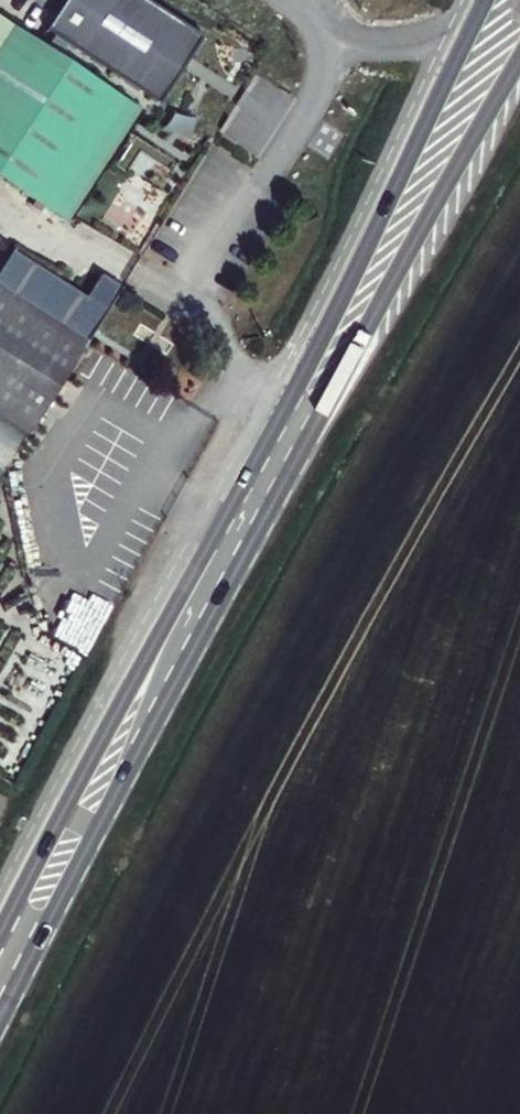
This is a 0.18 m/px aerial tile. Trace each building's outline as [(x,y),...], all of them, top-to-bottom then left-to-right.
[(38,23),(46,28),(140,89),(184,21),(151,0),(52,0),(38,23)] [(0,19),(0,174),(38,199),(108,88),(37,42),(29,37),(0,19)] [(46,28),(38,23),(29,37),(37,42),(46,28)] [(127,100),(108,88),(38,199),(56,210),(127,100)] [(118,184),(103,221),(130,232),(137,215),(128,211),(136,191),(118,184)] [(103,273),(89,296),(14,248),(0,271),(0,282),(91,338),(125,286),(103,273)] [(35,431),(91,338),(84,335),(79,332),(67,322),(0,282),(0,410),(35,431)] [(35,431),(0,410),(0,474),(35,431)]
